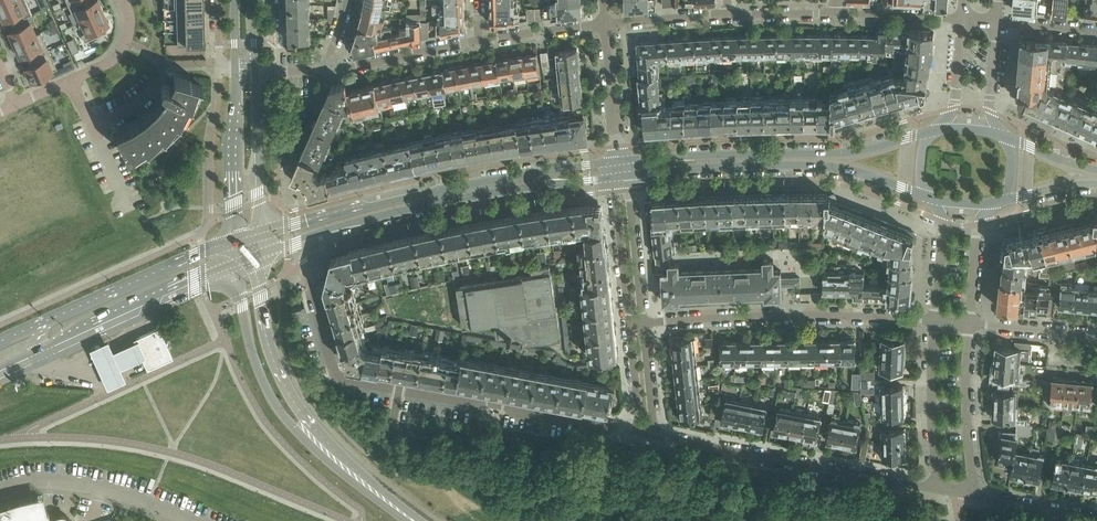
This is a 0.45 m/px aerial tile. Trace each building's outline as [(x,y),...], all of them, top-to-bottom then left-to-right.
[(10,23),(32,13),(25,17),(22,11),(25,10),(20,0),(13,0),(0,6),(0,15),(3,21),(8,18),(10,23)] [(81,21),(104,11),(102,7),(99,0),(94,0),(93,0),(79,0),(68,5),(71,12),(76,10),(81,21)] [(287,39),(296,39),(296,37),(308,36),(307,0),(285,0),(287,39)] [(441,5),(433,5),(433,10),(465,9),(465,0),(441,0),(441,5)] [(626,9),(656,6),(656,0),(626,0),(626,9)] [(1013,8),(1016,11),(1034,13),(1036,0),(1014,0),(1013,8)] [(1053,8),(1053,14),(1066,15),(1067,0),(1054,0),(1053,8)] [(582,1),(552,2),(552,7),(543,7),(544,18),(582,14),(582,1)] [(360,14),(385,18),(387,11),(390,11),(391,6),(363,2),(362,7),(360,10),(360,14)] [(516,3),(491,3),(491,14),(520,14),(520,9),(516,9),(516,3)] [(176,6),(176,18),(204,17),(204,5),(176,6)] [(1090,6),(1087,6),(1086,17),(1096,18),(1096,7),(1090,6)] [(536,7),(536,19),(544,18),(543,7),(536,7)] [(465,9),(433,10),(433,15),(438,15),(439,15),(439,21),(465,21),(465,9)] [(104,11),(81,21),(86,32),(81,34),(85,42),(107,32),(104,26),(108,24),(105,18),(107,17),(104,11)] [(10,38),(13,44),(36,34),(31,23),(36,21),(32,13),(10,23),(13,29),(9,31),(12,37),(10,38)] [(357,26),(382,30),(384,24),(385,18),(360,14),(358,17),(358,21),(357,26)] [(520,14),(491,14),(492,24),(493,24),(493,25),(499,25),(499,23),(510,23),(510,22),(516,22),(520,22),(520,14)] [(176,18),(177,30),(204,29),(204,17),(176,18)] [(401,33),(402,42),(422,38),(429,37),(429,22),(427,22),(421,22),(421,20),(408,20),(408,17),(401,18),(401,28),(401,33)] [(465,21),(439,21),(438,21),(438,31),(442,30),(442,34),(465,31),(465,21)] [(392,28),(382,30),(357,26),(357,28),(355,29),(351,41),(352,45),(351,49),(354,50),(355,53),(384,46),(402,42),(401,33),(393,34),(392,28)] [(887,45),(888,28),(878,28),(878,37),(873,37),(873,57),(872,58),(877,58),(878,49),(887,50),(887,45)] [(907,42),(908,42),(908,38),(908,36),(909,29),(888,28),(887,45),(892,46),(892,41),(907,42)] [(204,29),(177,30),(177,42),(191,42),(191,41),(205,41),(204,29)] [(908,38),(908,42),(933,44),(934,32),(930,31),(931,30),(909,29),(908,36),(908,38)] [(24,54),(27,60),(49,50),(41,32),(36,34),(13,44),(19,57),(24,54)] [(796,36),(792,36),(792,55),(806,55),(806,36),(804,36),(803,34),(798,35),(796,36)] [(737,37),(737,56),(751,56),(750,36),(749,37),(748,35),(743,36),(742,37),(737,37)] [(764,56),(764,36),(758,36),(757,35),(753,35),(751,36),(750,36),(751,56),(764,56)] [(778,55),(778,36),(776,36),(775,35),(770,35),(769,36),(764,36),(764,56),(778,55)] [(778,36),(778,55),(792,55),(792,36),(786,36),(785,35),(780,35),(779,36),(778,36)] [(806,55),(819,55),(819,36),(814,36),(812,35),(807,35),(806,36),(806,55)] [(819,36),(819,55),(833,55),(833,36),(832,36),(831,35),(826,35),(824,36),(819,36)] [(833,36),(833,55),(846,56),(846,36),(841,36),(840,35),(835,35),(834,36),(833,36)] [(846,56),(860,56),(860,36),(859,36),(858,35),(853,35),(851,36),(846,36),(846,56)] [(860,36),(860,56),(873,57),(873,37),(869,37),(867,35),(862,35),(861,36),(860,36)] [(737,56),(737,37),(731,37),(730,36),(725,36),(724,37),(723,37),(724,57),(724,61),(733,60),(733,56),(737,56)] [(696,39),(696,58),(705,58),(705,62),(710,61),(709,57),(710,57),(709,38),(703,38),(702,37),(697,38),(696,39)] [(710,57),(724,57),(723,37),(721,38),(720,37),(715,37),(714,38),(709,38),(710,57)] [(73,38),(67,41),(72,53),(79,50),(73,38)] [(682,40),(683,59),(696,58),(696,39),(694,39),(692,38),(688,38),(686,39),(682,40)] [(668,41),(669,56),(669,60),(683,59),(682,40),(676,40),(674,39),(670,40),(669,41),(668,41)] [(1021,52),(1048,54),(1049,41),(1026,39),(1022,39),(1021,52)] [(639,63),(640,64),(659,62),(659,57),(669,56),(668,41),(652,42),(652,41),(641,42),(641,43),(638,43),(639,55),(638,56),(639,63)] [(1048,54),(1066,56),(1068,42),(1049,41),(1048,54)] [(906,55),(932,57),(933,44),(908,42),(907,42),(906,55)] [(1066,62),(1079,63),(1080,43),(1068,42),(1066,56),(1066,62)] [(1079,63),(1092,64),(1094,44),(1089,44),(1081,43),(1080,43),(1079,63)] [(556,51),(558,65),(579,62),(580,60),(579,56),(578,55),(578,49),(571,50),(571,48),(566,48),(566,50),(556,51)] [(49,50),(27,60),(29,65),(25,67),(28,73),(27,74),(30,81),(45,75),(44,74),(57,68),(49,50)] [(541,53),(543,66),(550,65),(548,52),(541,53)] [(1021,52),(1019,77),(1018,83),(1021,83),(1021,86),(1020,95),(1019,95),(1018,95),(1017,96),(1017,97),(1017,98),(1017,99),(1018,100),(1019,101),(1038,109),(1051,115),(1062,90),(1064,87),(1064,81),(1066,62),(1066,56),(1048,54),(1021,52)] [(524,55),(527,76),(540,74),(537,54),(524,55)] [(511,57),(514,78),(527,76),(524,55),(511,57)] [(905,68),(929,70),(930,64),(931,63),(932,57),(906,55),(905,68)] [(514,78),(511,57),(501,59),(500,60),(498,60),(501,80),(514,78)] [(483,61),(486,83),(501,80),(498,60),(489,62),(489,60),(483,61)] [(486,83),(483,61),(475,62),(475,64),(470,65),(473,85),(486,83)] [(558,65),(559,78),(580,75),(581,73),(580,69),(579,68),(579,62),(558,65)] [(659,62),(640,64),(640,68),(639,68),(640,76),(641,76),(641,78),(664,76),(663,63),(660,63),(659,62)] [(456,66),(460,87),(473,85),(470,65),(464,66),(463,65),(456,66)] [(460,87),(456,66),(449,67),(449,69),(444,70),(448,90),(460,87)] [(897,80),(926,82),(927,77),(929,76),(929,70),(905,68),(905,76),(896,75),(897,80)] [(448,90),(444,70),(440,70),(440,69),(433,70),(433,72),(428,73),(433,93),(447,90),(448,90)] [(415,75),(420,96),(433,93),(428,73),(427,73),(427,71),(420,73),(420,74),(415,75)] [(881,74),(889,104),(902,100),(897,80),(896,75),(892,71),(881,74)] [(407,77),(402,78),(407,99),(420,96),(415,75),(414,75),(414,74),(406,76),(407,77)] [(697,74),(687,74),(688,83),(697,83),(697,74)] [(869,78),(877,107),(889,104),(881,74),(869,78)] [(580,75),(559,78),(561,91),(581,89),(581,88),(582,86),(582,82),(581,81),(580,75)] [(133,125),(118,131),(118,132),(127,152),(128,151),(145,143),(147,146),(164,134),(179,120),(192,103),(201,84),(193,81),(192,80),(177,76),(176,77),(174,76),(170,84),(165,82),(165,81),(164,81),(163,81),(163,82),(162,82),(162,83),(161,83),(161,84),(161,85),(161,86),(162,86),(162,87),(163,87),(166,89),(169,90),(159,103),(147,115),(133,125)] [(664,76),(641,78),(639,78),(639,80),(638,81),(638,84),(640,86),(640,91),(665,90),(664,76)] [(856,79),(865,111),(877,107),(869,78),(868,76),(856,79)] [(389,81),(394,102),(407,99),(402,78),(401,78),(400,77),(393,78),(394,80),(389,81)] [(865,111),(856,79),(843,83),(844,87),(852,114),(865,111)] [(381,83),(376,84),(381,104),(394,102),(389,81),(388,81),(387,80),(380,81),(381,83)] [(926,82),(897,80),(902,100),(927,93),(928,92),(929,91),(929,90),(929,89),(928,88),(927,87),(926,87),(927,83),(926,82)] [(328,94),(326,98),(346,107),(355,105),(357,113),(381,107),(381,104),(376,84),(348,90),(346,82),(345,82),(346,82),(332,86),(329,91),(328,91),(330,92),(329,94),(328,93),(328,94)] [(831,99),(831,124),(834,124),(834,123),(834,122),(834,123),(836,123),(836,124),(837,124),(837,125),(838,125),(839,125),(840,125),(841,124),(846,116),(852,114),(844,87),(832,91),(831,99)] [(581,89),(561,91),(563,104),(569,103),(583,102),(583,101),(584,100),(583,95),(582,94),(581,89)] [(642,105),(644,105),(657,104),(662,103),(662,102),(666,102),(667,98),(666,89),(665,90),(640,91),(641,92),(639,94),(640,98),(641,99),(642,105)] [(1062,90),(1051,115),(1063,120),(1074,95),(1062,90)] [(1086,101),(1074,95),(1063,120),(1075,126),(1086,101)] [(318,118),(314,125),(334,134),(346,107),(326,98),(323,105),(324,106),(322,110),(321,109),(320,110),(321,110),(320,113),(319,112),(319,113),(321,114),(319,118),(317,117),(317,118),(318,118)] [(726,100),(726,126),(731,125),(731,127),(738,126),(738,125),(739,125),(739,99),(726,100)] [(752,99),(739,99),(739,125),(744,125),(745,126),(751,126),(751,125),(752,125),(752,99)] [(752,99),(752,125),(758,125),(758,126),(765,125),(765,124),(766,124),(766,99),(752,99)] [(766,99),(766,124),(771,124),(772,125),(778,125),(778,124),(779,124),(779,99),(766,99)] [(779,99),(779,124),(785,124),(785,125),(791,125),(791,124),(792,124),(792,99),(779,99)] [(805,124),(805,99),(792,99),(792,124),(798,124),(798,125),(804,125),(804,124),(805,124)] [(805,99),(805,124),(811,124),(811,125),(818,125),(818,124),(818,99),(805,99)] [(818,99),(818,124),(824,124),(824,125),(831,125),(831,124),(831,99),(818,99)] [(713,101),(713,126),(718,126),(718,127),(725,127),(725,126),(726,126),(726,100),(713,101)] [(1086,101),(1075,126),(1088,131),(1096,110),(1096,104),(1088,100),(1087,101),(1086,101)] [(700,127),(699,101),(686,102),(686,128),(691,127),(692,129),(698,128),(698,127),(700,127)] [(699,101),(700,127),(705,127),(705,128),(712,127),(711,126),(713,126),(713,101),(699,101)] [(673,108),(673,129),(678,128),(678,129),(685,129),(685,128),(686,128),(686,102),(673,103),(673,108)] [(660,111),(660,130),(665,129),(665,130),(672,130),(672,129),(673,129),(673,108),(662,109),(662,103),(657,104),(657,112),(660,111)] [(657,112),(657,104),(644,105),(647,130),(646,130),(646,132),(647,131),(648,131),(648,132),(655,131),(654,130),(660,130),(660,111),(657,112)] [(571,114),(574,141),(588,139),(584,106),(570,108),(571,114)] [(1088,131),(1093,134),(1096,142),(1096,143),(1096,110),(1088,131)] [(558,116),(561,143),(574,141),(571,114),(558,116)] [(544,118),(548,145),(561,143),(558,116),(544,118)] [(531,120),(535,146),(548,145),(544,118),(531,120)] [(531,120),(518,122),(522,148),(535,146),(531,120)] [(505,125),(509,150),(517,149),(522,148),(518,122),(505,125)] [(334,134),(314,125),(311,133),(310,133),(312,134),(310,138),(309,138),(307,142),(308,142),(307,146),(305,145),(305,146),(302,154),(317,160),(321,162),(334,134)] [(491,127),(495,153),(509,150),(505,125),(491,127)] [(465,130),(465,132),(470,157),(483,155),(478,129),(478,127),(465,130)] [(491,127),(478,129),(483,155),(495,153),(491,127)] [(426,140),(431,165),(443,162),(438,137),(433,139),(431,130),(424,131),(426,140)] [(452,135),(457,159),(465,158),(470,157),(465,132),(452,135)] [(438,137),(443,162),(457,159),(452,135),(438,137)] [(399,144),(405,170),(417,167),(413,143),(412,140),(399,144)] [(431,165),(426,140),(413,143),(417,167),(431,165)] [(386,147),(393,173),(405,170),(399,144),(386,147)] [(393,173),(386,147),(373,150),(380,176),(384,175),(393,173)] [(361,153),(367,179),(380,176),(373,150),(361,153)] [(348,156),(351,167),(355,182),(367,179),(361,153),(348,156)] [(333,188),(329,172),(322,174),(320,175),(314,168),(317,160),(302,154),(293,174),(304,179),(307,184),(311,195),(330,189),(333,188)] [(329,172),(333,188),(355,182),(351,167),(329,172)] [(760,195),(761,220),(774,220),(774,195),(772,195),(772,193),(766,194),(766,195),(760,195)] [(787,220),(786,195),(785,195),(785,193),(779,193),(779,195),(774,195),(774,220),(787,220)] [(786,195),(787,220),(787,222),(800,222),(799,194),(799,193),(792,193),(792,194),(786,195)] [(805,194),(799,194),(800,222),(813,222),(813,194),(812,194),(812,193),(805,193),(805,194)] [(813,222),(826,222),(826,194),(825,194),(825,193),(819,193),(819,194),(813,194),(813,222)] [(826,194),(826,222),(826,228),(834,231),(843,207),(838,205),(839,203),(836,196),(836,195),(835,194),(834,194),(834,193),(833,193),(832,193),(831,194),(826,194)] [(733,196),(734,221),(738,221),(748,220),(747,195),(746,195),(746,194),(739,195),(739,196),(733,196)] [(752,195),(747,195),(748,220),(761,220),(760,195),(759,195),(759,194),(752,194),(752,195)] [(707,197),(708,222),(721,221),(720,196),(719,196),(719,195),(712,196),(712,197),(707,197)] [(720,196),(721,221),(734,221),(733,196),(732,196),(732,195),(726,195),(726,196),(720,196)] [(699,197),(694,198),(695,223),(708,222),(707,197),(706,197),(706,196),(699,196),(699,197)] [(686,198),(681,199),(682,220),(683,224),(695,223),(694,198),(693,198),(693,197),(686,197),(686,198)] [(673,199),(667,200),(669,226),(673,226),(675,226),(674,220),(682,220),(681,199),(680,199),(679,198),(673,198),(673,199)] [(655,222),(655,227),(669,226),(667,200),(661,200),(661,199),(654,200),(654,202),(652,203),(646,204),(646,212),(648,212),(649,214),(646,214),(647,222),(655,222)] [(586,231),(588,246),(606,244),(603,206),(602,206),(600,204),(588,206),(591,231),(586,231)] [(575,207),(578,232),(586,231),(591,231),(588,206),(575,207)] [(562,209),(566,234),(578,232),(575,207),(562,209)] [(832,236),(844,241),(856,210),(850,207),(849,209),(843,207),(834,231),(832,236)] [(566,234),(562,209),(549,211),(553,236),(566,234)] [(844,241),(856,246),(868,217),(863,214),(863,213),(856,210),(844,241)] [(536,213),(539,238),(553,236),(549,211),(536,213)] [(1096,243),(1096,214),(1096,213),(1095,212),(1094,211),(1093,211),(1092,211),(1091,212),(1090,212),(1086,220),(1085,220),(1085,221),(1084,221),(1085,222),(1080,223),(1086,249),(1096,246),(1096,243)] [(536,213),(522,215),(522,219),(526,240),(539,238),(536,213)] [(509,217),(514,242),(526,240),(522,219),(522,215),(514,216),(509,217)] [(496,219),(501,244),(514,242),(509,217),(496,219)] [(871,245),(881,219),(874,217),(873,219),(868,217),(856,246),(869,250),(871,245)] [(496,219),(483,222),(488,247),(501,244),(496,219)] [(884,249),(886,244),(892,226),(887,224),(888,222),(881,219),(871,245),(884,250),(884,249)] [(483,222),(470,224),(475,249),(488,247),(483,222)] [(1074,223),(1067,225),(1073,252),(1086,249),(1080,223),(1075,224),(1075,223),(1074,224),(1074,223)] [(457,227),(462,252),(475,249),(470,224),(457,227)] [(1059,229),(1055,229),(1061,255),(1064,265),(1076,262),(1073,252),(1067,225),(1059,227),(1058,227),(1059,229)] [(653,232),(653,241),(674,239),(673,226),(669,226),(655,227),(653,227),(654,232),(653,232)] [(892,226),(886,244),(911,246),(912,246),(913,238),(914,238),(915,237),(916,237),(916,236),(916,235),(916,234),(916,233),(915,232),(899,226),(898,228),(892,226)] [(445,229),(450,254),(462,252),(457,227),(445,229)] [(450,254),(445,229),(431,232),(436,257),(450,254)] [(1042,231),(1048,259),(1061,255),(1055,229),(1050,231),(1049,230),(1048,229),(1042,231)] [(1048,259),(1042,231),(1034,233),(1033,234),(1033,235),(1029,236),(1034,256),(1035,262),(1048,259)] [(418,235),(423,259),(424,259),(425,265),(433,263),(432,258),(436,257),(431,232),(418,235)] [(418,235),(405,238),(411,263),(423,259),(418,235)] [(1006,254),(1034,256),(1029,236),(1024,237),(1024,236),(1023,236),(1006,240),(1005,240),(1004,241),(1004,242),(1004,243),(1005,244),(1006,245),(1007,245),(1006,254)] [(405,238),(393,241),(398,266),(411,263),(405,238)] [(674,239),(653,241),(654,249),(655,249),(656,254),(669,253),(676,252),(674,239)] [(380,244),(385,269),(398,266),(393,241),(380,244)] [(385,269),(380,244),(367,248),(373,272),(385,269)] [(606,244),(588,246),(580,247),(582,260),(608,257),(606,244)] [(886,244),(884,249),(889,249),(888,258),(912,260),(913,253),(911,251),(911,246),(886,244)] [(354,251),(360,275),(373,272),(367,248),(354,251)] [(354,288),(360,275),(354,251),(335,256),(334,256),(333,259),(326,284),(329,295),(353,289),(354,288)] [(669,253),(656,254),(658,272),(663,272),(664,301),(680,301),(680,297),(765,294),(766,297),(782,297),(781,285),(800,285),(800,277),(781,278),(781,270),(774,270),(773,259),(764,259),(764,268),(679,271),(679,263),(670,263),(669,253)] [(1004,261),(1004,267),(1028,269),(1029,261),(1035,262),(1034,256),(1006,254),(1006,259),(1004,261)] [(609,269),(608,257),(582,260),(583,272),(609,269)] [(887,270),(889,270),(913,272),(913,267),(912,264),(912,260),(888,258),(887,270)] [(491,265),(492,272),(504,269),(503,263),(491,265)] [(464,326),(491,322),(492,325),(495,325),(497,336),(508,334),(509,337),(522,335),(523,343),(561,338),(550,266),(532,268),(533,274),(457,286),(464,326)] [(1002,274),(1001,280),(1027,283),(1028,269),(1004,267),(1003,274),(1002,274)] [(610,281),(609,269),(583,272),(584,284),(610,281)] [(889,270),(888,283),(887,284),(912,286),(913,272),(889,270)] [(837,292),(837,271),(824,271),(824,291),(829,292),(830,292),(835,293),(836,292),(837,292)] [(851,272),(837,271),(837,292),(838,292),(839,293),(844,293),(845,292),(851,292),(851,272)] [(864,272),(851,272),(851,292),(855,292),(855,296),(864,297),(864,282),(864,272)] [(1017,297),(1025,298),(1026,292),(1026,289),(1028,287),(1028,283),(1027,283),(1001,280),(1000,293),(1017,294),(1017,297)] [(582,284),(584,296),(611,293),(610,281),(584,284),(582,284)] [(402,282),(389,285),(391,294),(392,294),(396,293),(404,291),(402,282)] [(864,297),(887,298),(888,288),(885,288),(885,283),(864,282),(864,297)] [(370,288),(378,292),(377,283),(370,285),(370,288)] [(888,288),(887,298),(907,298),(907,297),(910,297),(912,286),(887,284),(888,283),(885,283),(885,288),(888,288)] [(1076,286),(1074,307),(1075,308),(1075,309),(1082,309),(1082,308),(1088,309),(1089,288),(1090,284),(1075,283),(1075,286),(1076,286)] [(1039,292),(1037,309),(1047,309),(1049,307),(1051,285),(1039,284),(1039,292)] [(1076,286),(1075,286),(1062,285),(1060,306),(1066,307),(1066,308),(1073,308),(1073,307),(1074,307),(1076,286)] [(329,295),(333,308),(357,301),(353,289),(354,288),(353,289),(329,295)] [(1089,288),(1088,309),(1093,309),(1093,310),(1096,311),(1096,288),(1089,288)] [(1026,292),(1025,298),(1024,309),(1024,311),(1025,311),(1035,312),(1037,310),(1037,309),(1039,292),(1032,291),(1030,293),(1026,292)] [(584,296),(585,308),(612,305),(611,293),(584,296)] [(999,307),(1024,309),(1025,298),(1017,297),(1017,294),(1000,293),(999,307)] [(292,310),(293,313),(302,310),(302,309),(305,308),(303,300),(299,301),(299,300),(290,303),(291,305),(291,306),(292,310)] [(333,308),(336,321),(360,314),(357,301),(333,308)] [(612,305),(585,308),(586,320),(614,317),(612,305)] [(360,314),(336,321),(340,333),(358,328),(364,327),(360,314)] [(586,320),(588,332),(615,330),(614,317),(586,320)] [(138,340),(151,367),(174,359),(162,332),(160,327),(137,337),(138,340)] [(340,333),(344,348),(362,343),(358,328),(340,333)] [(588,332),(589,344),(616,342),(615,330),(588,332)] [(486,342),(487,338),(469,333),(468,337),(486,342)] [(672,347),(673,354),(696,352),(694,339),(672,341),(673,346),(672,347)] [(842,341),(842,363),(855,363),(855,340),(854,340),(853,339),(848,340),(847,341),(842,341)] [(882,354),(906,356),(906,341),(883,339),(882,354)] [(88,349),(107,389),(126,380),(120,368),(146,357),(138,340),(113,352),(107,340),(88,349)] [(767,342),(762,342),(762,364),(776,364),(775,340),(768,340),(767,342)] [(789,364),(788,341),(783,341),(782,340),(775,340),(776,364),(789,364)] [(788,341),(789,364),(802,363),(802,340),(794,340),(793,341),(788,341)] [(808,340),(802,340),(802,363),(815,363),(815,341),(810,341),(808,340)] [(820,341),(815,341),(815,363),(829,363),(828,340),(821,340),(820,341)] [(835,340),(828,340),(829,363),(842,363),(842,341),(836,341),(835,340)] [(736,364),(735,342),(730,342),(729,341),(723,341),(722,342),(721,342),(721,364),(736,364)] [(749,364),(749,341),(741,341),(740,342),(735,342),(736,364),(749,364)] [(755,341),(749,341),(749,364),(762,364),(762,342),(756,342),(755,341)] [(616,342),(589,344),(590,357),(617,354),(616,342)] [(349,364),(365,367),(368,348),(362,343),(344,348),(349,364)] [(379,370),(393,372),(397,347),(384,345),(383,351),(379,370)] [(393,372),(406,374),(410,349),(397,347),(393,372)] [(994,361),(1020,364),(1021,355),(1025,355),(1029,355),(1041,356),(1041,350),(1030,349),(1025,349),(1012,348),(1003,347),(997,347),(996,353),(995,352),(994,361)] [(365,367),(379,370),(383,351),(368,348),(365,367)] [(410,349),(406,374),(419,377),(423,352),(410,349)] [(423,352),(419,377),(432,379),(436,354),(423,352)] [(675,365),(675,367),(697,365),(696,352),(673,354),(674,363),(675,365)] [(436,354),(432,379),(444,382),(449,357),(436,354)] [(566,367),(573,369),(575,365),(569,363),(563,359),(558,354),(555,358),(560,363),(566,367)] [(906,356),(882,354),(881,370),(905,371),(906,356)] [(444,382),(458,384),(463,359),(449,357),(444,382)] [(458,384),(471,387),(476,360),(463,358),(463,359),(458,384)] [(476,360),(471,387),(483,389),(488,362),(476,360)] [(1020,364),(994,361),(994,371),(995,371),(994,376),(1000,377),(1000,378),(1010,379),(1010,378),(1019,379),(1020,364)] [(483,389),(496,391),(500,365),(488,362),(483,389)] [(496,391),(508,394),(513,367),(500,365),(496,391)] [(675,373),(676,380),(698,378),(697,365),(675,367),(676,372),(675,373)] [(513,367),(508,394),(520,396),(525,369),(513,367)] [(520,396),(533,398),(538,372),(525,369),(520,396)] [(538,372),(533,398),(545,401),(550,374),(538,372)] [(545,401),(558,403),(563,376),(550,374),(545,401)] [(558,403),(571,405),(576,379),(563,376),(558,403)] [(678,391),(678,393),(700,391),(698,378),(676,380),(676,389),(678,391)] [(861,386),(861,392),(862,393),(879,393),(879,401),(905,401),(905,385),(880,386),(880,379),(874,379),(874,378),(861,379),(861,386)] [(571,405),(583,408),(588,381),(576,379),(571,405)] [(1051,403),(1064,404),(1066,380),(1064,379),(1060,379),(1058,379),(1053,379),(1053,381),(1046,380),(1044,399),(1051,400),(1051,403)] [(1066,380),(1064,404),(1078,405),(1080,381),(1079,381),(1078,380),(1073,380),(1071,381),(1066,380)] [(1078,405),(1082,406),(1091,406),(1091,402),(1096,403),(1096,400),(1096,388),(1093,387),(1093,382),(1088,382),(1086,381),(1082,380),(1080,381),(1078,405)] [(588,381),(583,408),(596,410),(601,383),(588,381)] [(601,383),(596,410),(608,412),(609,407),(612,407),(616,386),(601,383)] [(994,404),(1016,405),(1016,396),(1019,396),(1019,392),(1029,392),(1029,386),(1016,385),(1016,391),(994,390),(994,404)] [(823,402),(829,403),(832,390),(825,389),(823,402)] [(832,390),(829,403),(836,404),(839,390),(832,390)] [(678,398),(678,407),(701,405),(700,391),(678,393),(679,397),(678,398)] [(863,404),(862,393),(861,392),(854,391),(856,405),(863,404)] [(725,423),(735,425),(740,402),(725,399),(724,406),(719,405),(717,417),(722,418),(721,421),(725,422),(725,423)] [(905,401),(879,401),(879,417),(904,416),(904,411),(905,410),(905,401)] [(740,402),(735,425),(749,428),(754,405),(740,402)] [(710,416),(717,417),(719,405),(712,403),(710,416)] [(1014,424),(1017,425),(1027,425),(1028,419),(1018,419),(1018,413),(1022,413),(1022,405),(1016,405),(994,404),(993,418),(1014,419),(1014,424)] [(701,405),(678,407),(679,415),(680,416),(681,421),(689,420),(689,422),(695,422),(695,421),(703,420),(701,405)] [(754,405),(749,428),(759,430),(759,429),(763,429),(768,407),(754,405)] [(778,433),(789,435),(793,410),(779,408),(774,431),(779,432),(778,433)] [(789,435),(803,438),(807,413),(793,410),(789,435)] [(807,413),(803,438),(813,440),(813,438),(817,439),(821,416),(807,413)] [(832,443),(842,445),(847,420),(839,419),(840,415),(833,414),(828,441),(833,442),(832,443)] [(847,420),(842,445),(851,447),(851,445),(856,446),(861,423),(847,420)] [(1027,425),(1017,425),(1016,437),(1019,438),(1020,435),(1034,434),(1033,426),(1027,425)] [(1046,443),(1053,444),(1056,429),(1050,428),(1046,443)] [(882,431),(883,444),(906,444),(905,429),(881,430),(881,431),(882,431)] [(1006,468),(1012,469),(1015,451),(1017,439),(1016,439),(1002,436),(1002,437),(997,436),(995,446),(1000,447),(998,461),(999,461),(999,462),(1005,463),(1006,462),(1007,462),(1006,468)] [(868,449),(872,450),(874,443),(863,441),(860,454),(867,455),(868,449)] [(906,444),(883,444),(883,458),(882,458),(882,459),(905,458),(905,459),(906,459),(906,444)] [(1015,451),(1012,469),(1011,474),(1016,475),(1016,477),(1025,479),(1030,454),(1015,451)] [(1030,454),(1025,479),(1034,481),(1034,479),(1040,480),(1045,454),(1038,453),(1038,456),(1030,454)] [(1058,485),(1067,487),(1072,462),(1062,460),(1063,457),(1057,456),(1052,482),(1058,483),(1058,485)] [(1083,490),(1096,493),(1096,461),(1096,466),(1087,465),(1083,490)] [(1082,490),(1083,490),(1087,465),(1072,462),(1067,487),(1076,489),(1076,487),(1082,488),(1082,490)] [(72,520),(71,519),(70,517),(68,516),(66,515),(64,514),(62,514),(59,514),(50,517),(48,511),(47,511),(43,495),(32,497),(20,499),(9,503),(7,503),(6,502),(0,504),(0,505),(0,506),(0,520),(73,520),(72,520)] [(920,520),(927,520),(941,520),(942,520),(942,517),(943,512),(923,509),(920,520)]
